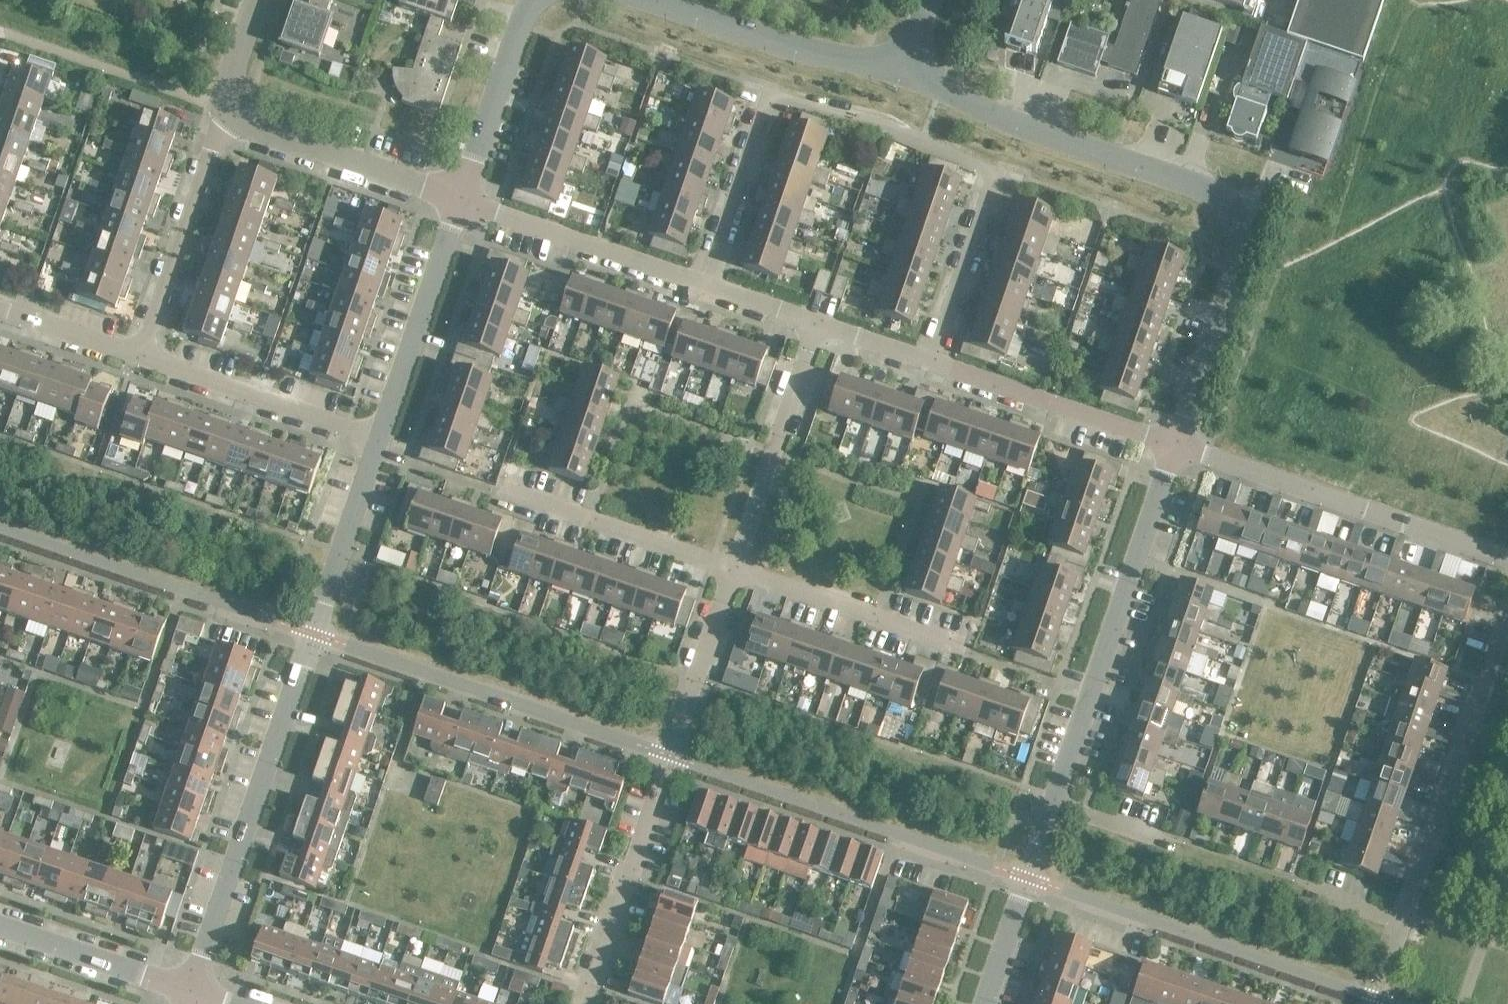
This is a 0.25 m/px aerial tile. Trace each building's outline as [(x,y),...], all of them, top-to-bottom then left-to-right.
[(300,8),(294,6),(281,44),(319,57),(332,19),(327,17),(332,0),(302,0),(300,8)] [(425,33),(438,38),(444,22),(451,24),(458,4),(451,2),(451,0),(401,0),(399,7),(430,17),(425,33)] [(1004,42),(1022,49),(1025,54),(1030,51),(1036,53),(1037,52),(1036,52),(1047,20),(1049,13),(1062,17),(1068,0),(1053,0),(1052,0),(1019,0),(1016,9),(1005,41),(1004,41),(1004,42)] [(1057,64),(1094,77),(1102,56),(1110,59),(1108,67),(1136,77),(1163,0),(1131,0),(1114,49),(1105,46),(1108,38),(1070,25),(1057,64)] [(1243,10),(1246,0),(1213,0),(1243,10)] [(1286,37),(1306,44),(1362,63),(1363,64),(1379,16),(1334,0),(1299,0),(1286,37)] [(1379,16),(1385,0),(1334,0),(1379,16)] [(119,4),(114,18),(124,22),(129,7),(119,4)] [(1190,10),(1187,20),(1219,31),(1222,21),(1190,10)] [(1171,54),(1157,93),(1197,106),(1210,67),(1222,32),(1219,31),(1187,20),(1183,19),(1171,54)] [(1232,19),(1224,43),(1239,48),(1247,25),(1232,19)] [(1236,101),(1226,131),(1232,133),(1233,136),(1235,138),(1239,140),(1242,139),(1245,137),(1256,141),(1267,111),(1262,109),(1267,94),(1287,101),(1294,82),(1306,44),(1286,37),(1261,29),(1241,85),(1238,87),(1235,89),(1234,94),(1234,97),(1236,101)] [(438,38),(425,33),(412,70),(388,69),(388,70),(393,70),(393,78),(395,85),(398,92),(405,88),(406,90),(401,102),(438,115),(461,46),(438,38)] [(1293,141),(1289,152),(1304,157),(1306,151),(1314,154),(1312,160),(1326,164),(1322,176),(1323,176),(1349,101),(1362,63),(1306,44),(1294,82),(1317,90),(1303,130),(1299,128),(1299,127),(1299,126),(1300,126),(1300,125),(1300,124),(1300,123),(1300,122),(1300,121),(1300,120),(1300,121),(1300,122),(1300,123),(1299,124),(1299,125),(1299,126),(1299,127),(1298,128),(1298,129),(1297,129),(1297,130),(1297,131),(1296,131),(1296,132),(1295,132),(1295,133),(1294,133),(1294,134),(1293,134),(1293,135),(1292,135),(1291,135),(1290,136),(1293,141)] [(571,47),(563,69),(613,86),(615,79),(601,74),(606,59),(571,47)] [(282,52),(278,62),(290,67),(294,56),(282,52)] [(11,79),(7,89),(44,101),(51,79),(8,65),(4,77),(11,79)] [(613,86),(563,69),(556,89),(592,101),(596,88),(611,92),(613,86)] [(99,88),(91,85),(88,95),(95,97),(99,88)] [(7,89),(4,98),(0,97),(0,109),(37,121),(44,101),(7,89)] [(592,101),(556,89),(549,109),(599,126),(601,120),(587,115),(592,101)] [(112,92),(104,90),(101,99),(109,102),(112,92)] [(698,91),(691,112),(732,126),(735,117),(729,115),(733,103),(698,91)] [(0,109),(0,132),(30,142),(37,121),(0,109)] [(599,126),(549,109),(542,130),(578,142),(582,128),(597,133),(599,126)] [(142,111),(135,132),(171,145),(175,135),(181,137),(185,125),(142,111)] [(732,126),(691,112),(684,133),(719,145),(723,133),(729,135),(732,126)] [(829,123),(802,113),(798,124),(792,122),(785,144),(820,156),(827,135),(826,134),(829,123)] [(41,127),(50,130),(53,123),(44,119),(41,127)] [(625,119),(620,133),(633,138),(637,123),(625,119)] [(62,126),(53,123),(50,130),(59,133),(62,126)] [(578,142),(542,130),(535,150),(585,167),(587,160),(573,155),(578,142)] [(0,132),(0,154),(23,162),(30,142),(0,132)] [(171,145),(135,132),(128,153),(171,167),(174,157),(168,154),(171,145)] [(719,145),(684,133),(677,153),(718,167),(721,158),(715,156),(719,145)] [(103,148),(112,151),(115,144),(105,140),(103,148)] [(124,147),(115,144),(112,151),(121,154),(124,147)] [(820,156),(785,144),(778,164),(827,181),(830,174),(815,170),(820,156)] [(585,167),(535,150),(529,171),(564,183),(568,169),(583,174),(585,167)] [(171,167),(128,153),(121,173),(157,185),(161,176),(167,178),(171,167)] [(718,167),(677,153),(670,174),(705,186),(709,174),(715,176),(718,167)] [(0,154),(0,177),(16,183),(23,162),(0,154)] [(612,157),(608,171),(619,175),(624,160),(612,157)] [(959,167),(931,158),(927,169),(925,168),(918,189),(953,202),(961,180),(955,178),(959,167)] [(27,168),(36,171),(39,163),(30,160),(27,168)] [(48,167),(47,170),(56,173),(59,166),(49,162),(48,167)] [(48,167),(39,163),(36,171),(45,174),(47,170),(48,167)] [(827,181),(778,164),(771,185),(806,197),(811,183),(825,188),(827,181)] [(231,176),(227,186),(269,201),(277,179),(241,167),(237,178),(231,176)] [(564,183),(529,171),(525,182),(518,180),(511,201),(548,214),(552,203),(556,204),(564,183)] [(157,185),(121,173),(114,193),(157,208),(160,197),(154,195),(157,185)] [(58,174),(54,186),(64,190),(68,178),(58,174)] [(705,186),(670,174),(663,194),(704,208),(708,199),(701,197),(705,186)] [(0,177),(0,200),(9,203),(16,183),(0,177)] [(89,189),(98,192),(101,185),(91,181),(89,189)] [(110,188),(101,185),(98,192),(107,195),(110,188)] [(806,197),(771,185),(764,205),(813,222),(816,215),(802,210),(806,197)] [(269,201),(227,186),(223,197),(230,199),(226,209),(262,221),(269,201)] [(953,202),(918,189),(913,203),(899,198),(897,205),(946,222),(953,202)] [(157,208),(114,193),(107,214),(143,226),(147,216),(153,219),(157,208)] [(704,208),(663,194),(656,214),(691,226),(695,215),(701,217),(704,208)] [(274,207),(283,210),(286,202),(276,199),(274,207)] [(0,200),(0,223),(2,223),(9,203),(0,200)] [(1009,211),(1006,220),(1047,234),(1054,212),(1019,200),(1015,213),(1009,211)] [(13,209),(22,212),(25,204),(16,201),(13,209)] [(295,205),(286,202),(283,210),(292,213),(295,205)] [(34,207),(25,204),(22,212),(31,215),(34,207)] [(813,222),(764,205),(757,226),(792,238),(797,224),(811,229),(813,222)] [(946,222),(897,205),(895,212),(909,217),(904,230),(939,242),(946,222)] [(262,221),(226,209),(223,219),(217,217),(213,227),(255,242),(262,221)] [(366,210),(359,231),(401,246),(405,235),(398,233),(402,222),(366,210)] [(143,226),(107,214),(100,234),(143,249),(146,238),(140,236),(143,226)] [(691,226),(656,214),(649,236),(653,237),(649,248),(686,261),(694,240),(687,238),(691,226)] [(333,227),(342,230),(345,222),(336,219),(333,227)] [(1047,234),(1006,220),(1003,229),(1009,231),(1005,242),(1040,254),(1047,234)] [(839,221),(837,229),(846,232),(849,224),(839,221)] [(75,230),(84,233),(87,225),(77,222),(75,230)] [(354,226),(345,222),(342,230),(352,233),(354,226)] [(96,229),(87,225),(84,233),(93,236),(96,229)] [(792,238),(757,226),(750,246),(799,263),(802,256),(788,251),(792,238)] [(255,242),(213,227),(209,238),(216,240),(212,250),(249,262),(255,242)] [(939,242),(904,230),(899,244),(885,239),(883,246),(932,263),(939,242)] [(401,246),(359,231),(352,252),(388,264),(391,254),(397,256),(401,246)] [(143,249),(100,234),(93,255),(130,267),(133,257),(139,260),(143,249)] [(260,247),(269,251),(272,243),(262,240),(260,247)] [(314,240),(308,259),(318,262),(324,243),(314,240)] [(8,253),(11,245),(2,242),(0,247),(0,250),(8,253)] [(1040,254),(1005,242),(1001,254),(995,252),(991,262),(1033,275),(1040,254)] [(281,246),(272,243),(269,251),(278,254),(281,246)] [(20,248),(11,245),(8,253),(18,256),(20,248)] [(1129,254),(1127,261),(1177,278),(1184,257),(1149,245),(1144,259),(1129,254)] [(799,263),(750,246),(743,268),(778,280),(783,265),(797,270),(799,263)] [(932,263),(883,246),(881,253),(895,258),(890,271),(925,283),(932,263)] [(527,262),(490,249),(483,270),(489,272),(486,284),(521,296),(528,274),(523,273),(527,262)] [(249,262),(212,250),(209,260),(203,257),(199,268),(242,283),(249,262)] [(388,264),(352,252),(345,272),(387,287),(391,276),(384,274),(388,264)] [(130,267),(93,255),(86,275),(129,290),(133,279),(126,277),(130,267)] [(1177,278),(1127,261),(1125,268),(1139,273),(1134,287),(1170,299),(1177,278)] [(1033,275),(991,262),(989,270),(995,272),(991,283),(1026,295),(1033,275)] [(61,271),(70,274),(73,266),(64,263),(61,271)] [(82,269),(73,266),(70,274),(79,277),(82,269)] [(242,283),(199,268),(195,279),(202,281),(198,291),(235,303),(242,283)] [(832,274),(819,270),(812,291),(825,296),(832,274)] [(925,283),(890,271),(886,285),(871,280),(869,287),(918,304),(925,283)] [(387,287),(345,272),(338,293),(374,305),(377,295),(383,297),(387,287)] [(129,290),(86,275),(79,297),(115,309),(119,298),(125,300),(129,290)] [(584,282),(572,278),(560,313),(581,320),(596,279),(587,276),(584,282)] [(849,280),(836,276),(829,297),(842,301),(849,280)] [(605,282),(596,279),(581,320),(602,327),(614,292),(602,288),(605,282)] [(246,288),(255,291),(258,284),(249,281),(246,288)] [(1026,295),(991,283),(987,295),(981,292),(978,302),(1019,316),(1026,295)] [(267,287),(258,284),(255,291),(264,295),(267,287)] [(521,296),(486,284),(479,304),(528,321),(530,314),(516,309),(521,296)] [(918,304),(869,287),(867,294),(881,299),(876,313),(911,325),(918,304)] [(1170,299),(1134,287),(1130,300),(1115,295),(1113,302),(1163,319),(1170,299)] [(625,296),(614,292),(602,327),(622,334),(636,293),(627,290),(625,296)] [(235,303),(198,291),(195,301),(189,298),(185,309),(228,323),(235,303)] [(374,305),(338,293),(331,313),(373,327),(377,317),(370,315),(374,305)] [(646,296),(636,293),(622,334),(643,341),(655,306),(643,302),(646,296)] [(305,309),(314,312),(317,304),(308,301),(305,309)] [(1019,316),(978,302),(975,311),(981,313),(977,324),(1012,336),(1019,316)] [(1163,319),(1113,302),(1111,309),(1125,314),(1120,327),(1156,339),(1163,319)] [(326,307),(317,304),(314,312),(324,315),(326,307)] [(528,321),(479,304),(472,325),(507,337),(511,323),(526,328),(528,321)] [(666,310),(655,306),(643,341),(664,349),(666,344),(675,347),(688,311),(668,304),(666,310)] [(228,323),(185,309),(181,320),(188,322),(184,332),(220,345),(228,323)] [(698,314),(688,311),(675,347),(671,358),(693,365),(705,330),(693,326),(698,314)] [(373,327),(331,313),(324,333),(360,346),(363,336),(369,338),(373,327)] [(546,318),(543,326),(554,329),(559,317),(552,315),(546,318)] [(232,329),(241,332),(244,325),(235,322),(232,329)] [(1012,336),(977,324),(973,335),(967,333),(960,354),(996,367),(1000,356),(1005,358),(1012,336)] [(253,328),(244,325),(241,332),(250,335),(253,328)] [(507,337),(472,325),(468,336),(461,334),(455,354),(491,367),(495,357),(500,358),(507,337)] [(542,327),(539,337),(546,339),(549,330),(542,327)] [(1156,339),(1120,327),(1116,341),(1101,336),(1099,343),(1149,360),(1156,339)] [(716,334),(705,330),(693,365),(713,372),(727,331),(718,328),(716,334)] [(737,334),(727,331),(713,372),(734,379),(746,344),(734,340),(737,334)] [(360,346),(324,333),(317,354),(359,368),(363,358),(356,356),(360,346)] [(291,349),(301,353),(303,345),(294,342),(291,349)] [(1149,360),(1099,343),(1097,350),(1111,355),(1106,368),(1142,380),(1149,360)] [(767,352),(746,344),(734,379),(755,387),(756,385),(767,389),(776,361),(765,357),(767,352)] [(312,348),(303,345),(301,353),(310,356),(312,348)] [(529,346),(525,357),(536,360),(539,349),(529,346)] [(9,353),(0,378),(0,390),(17,396),(31,353),(21,350),(19,356),(9,353)] [(9,353),(0,350),(0,378),(9,353)] [(42,357),(31,353),(17,396),(37,403),(50,367),(40,363),(42,357)] [(359,368),(317,354),(309,375),(317,378),(315,384),(340,392),(342,386),(345,388),(349,377),(356,379),(359,368)] [(491,367),(455,354),(448,375),(454,377),(450,388),(485,400),(492,379),(488,377),(491,367)] [(584,367),(570,362),(567,370),(581,374),(576,388),(612,400),(619,379),(584,366),(584,367)] [(60,370),(50,367),(37,403),(58,410),(72,367),(62,364),(60,370)] [(83,371),(72,367),(58,410),(77,417),(78,417),(88,387),(90,387),(92,381),(81,377),(83,371)] [(1142,380),(1106,368),(1099,390),(1104,391),(1100,402),(1137,415),(1144,394),(1138,392),(1142,380)] [(838,382),(827,378),(818,406),(829,410),(828,412),(850,419),(862,384),(840,377),(838,382)] [(873,388),(862,384),(850,419),(870,426),(884,385),(875,382),(873,388)] [(98,390),(90,387),(88,387),(78,417),(77,417),(75,423),(98,431),(112,388),(100,384),(98,390)] [(893,388),(884,385),(870,426),(891,433),(903,398),(891,394),(893,388)] [(485,400),(450,388),(443,409),(492,426),(495,419),(481,414),(485,400)] [(612,400),(576,388),(572,402),(558,397),(555,404),(605,420),(612,400)] [(914,402),(903,398),(891,433),(912,440),(916,430),(928,393),(918,389),(914,402)] [(948,399),(928,393),(916,430),(925,433),(924,437),(945,445),(957,410),(946,406),(948,399)] [(147,400),(135,396),(121,439),(143,446),(145,440),(144,439),(154,409),(153,409),(144,406),(147,400)] [(155,403),(153,409),(154,409),(144,439),(145,440),(165,446),(179,404),(169,400),(166,406),(155,403)] [(190,407),(179,404),(165,446),(185,453),(197,417),(188,414),(190,407)] [(605,420),(555,404),(553,410),(567,415),(563,429),(598,441),(605,420)] [(968,413),(957,410),(945,445),(965,452),(980,410),(970,407),(968,413)] [(492,426),(443,409),(436,429),(471,441),(476,428),(490,433),(492,426)] [(989,413),(980,410),(965,452),(986,459),(998,423),(987,420),(989,413)] [(207,420),(197,417),(185,453),(205,460),(220,418),(209,414),(207,420)] [(231,421),(220,418),(205,460),(226,467),(238,431),(228,428),(231,421)] [(1009,427),(998,423),(986,459),(1006,466),(1021,424),(1011,421),(1009,427)] [(1030,427),(1021,424),(1006,466),(1028,473),(1040,438),(1027,434),(1030,427)] [(248,434),(238,431),(226,467),(246,474),(261,432),(250,428),(248,434)] [(471,441),(436,429),(432,441),(426,439),(419,460),(455,472),(459,461),(464,463),(471,441)] [(598,441),(563,429),(558,442),(544,438),(541,444),(591,461),(598,441)] [(17,430),(14,438),(23,441),(26,433),(17,430)] [(272,435),(261,432),(246,474),(267,481),(279,445),(269,442),(272,435)] [(35,436),(26,433),(23,441),(33,444),(35,436)] [(289,448),(279,445),(267,481),(287,488),(302,446),(291,442),(289,448)] [(58,444),(55,451),(64,455),(67,447),(58,444)] [(591,461),(541,444),(539,451),(553,456),(548,471),(583,483),(591,461)] [(312,449),(302,446),(287,488),(309,496),(321,459),(310,456),(312,449)] [(76,450),(67,447),(64,455),(73,458),(76,450)] [(1122,465),(1085,452),(1081,463),(1077,462),(1069,483),(1104,495),(1108,484),(1114,486),(1122,465)] [(126,467),(123,475),(132,478),(135,470),(126,467)] [(148,474),(135,470),(132,478),(141,481),(146,478),(148,474)] [(166,481),(164,489),(173,492),(176,484),(166,481)] [(1241,485),(1233,482),(1229,493),(1237,496),(1241,485)] [(397,520),(408,524),(406,529),(428,536),(440,500),(428,497),(431,490),(421,487),(409,483),(403,502),(397,520)] [(1104,495),(1069,483),(1065,497),(1050,492),(1048,499),(1097,516),(1104,495)] [(185,487),(176,484),(173,492),(182,495),(185,487)] [(976,500),(941,488),(933,510),(969,522),(973,508),(987,513),(990,506),(976,501),(976,500)] [(1237,496),(1229,493),(1225,505),(1208,499),(1197,532),(1218,539),(1229,506),(1233,507),(1237,496)] [(207,495),(205,502),(214,506),(216,498),(207,495)] [(1282,499),(1274,496),(1270,507),(1278,510),(1282,499)] [(226,501),(216,498),(214,506),(223,509),(226,501)] [(451,504),(440,500),(428,536),(448,543),(462,501),(453,498),(451,504)] [(1097,516),(1048,499),(1046,506),(1060,511),(1055,524),(1090,536),(1097,516)] [(471,504),(462,501),(448,543),(469,550),(481,514),(469,511),(471,504)] [(1229,506),(1218,539),(1238,546),(1249,513),(1233,507),(1229,506)] [(1278,510),(1270,507),(1266,519),(1249,513),(1238,546),(1259,553),(1270,520),(1274,521),(1278,510)] [(248,509),(246,516),(255,519),(257,512),(248,509)] [(969,522),(933,510),(926,530),(976,547),(978,540),(964,535),(969,522)] [(1323,513),(1314,510),(1311,521),(1319,524),(1323,513)] [(266,515),(257,512),(255,519),(264,523),(266,515)] [(492,518),(481,514),(469,550),(490,557),(492,553),(502,556),(515,519),(494,512),(492,518)] [(535,526),(515,519),(502,556),(512,560),(509,570),(530,578),(542,542),(531,539),(535,526)] [(1270,520),(1259,553),(1279,560),(1290,527),(1274,521),(1270,520)] [(1319,524),(1311,521),(1307,533),(1290,527),(1279,560),(1299,567),(1311,534),(1315,535),(1319,524)] [(289,523),(286,530),(296,533),(298,526),(289,523)] [(1090,536),(1055,524),(1048,545),(1052,547),(1049,557),(1086,570),(1093,550),(1087,548),(1090,536)] [(1363,527),(1355,524),(1351,535),(1360,538),(1363,527)] [(976,547),(926,530),(919,551),(955,563),(959,549),(974,554),(976,547)] [(1311,534),(1299,567),(1320,574),(1331,541),(1315,535),(1311,534)] [(1360,538),(1351,535),(1348,546),(1331,541),(1320,574),(1340,581),(1352,548),(1356,549),(1360,538)] [(1404,540),(1396,538),(1392,549),(1400,552),(1404,540)] [(553,546),(542,542),(530,578),(551,585),(565,543),(556,540),(553,546)] [(574,546),(565,543),(551,585),(571,592),(583,556),(572,553),(574,546)] [(1352,548),(1340,581),(1361,588),(1372,555),(1356,549),(1352,548)] [(389,549),(384,563),(401,568),(406,555),(389,549)] [(1400,552),(1392,549),(1388,560),(1372,555),(1361,588),(1381,595),(1392,562),(1397,563),(1400,552)] [(955,563),(919,551),(912,571),(962,588),(964,581),(950,576),(955,563)] [(1445,554),(1437,552),(1433,563),(1441,566),(1445,554)] [(594,560),(583,556),(571,592),(592,599),(606,557),(596,554),(594,560)] [(615,560),(606,557),(592,599),(612,606),(624,570),(613,567),(615,560)] [(1086,570),(1049,557),(1045,568),(1041,566),(1034,588),(1069,600),(1073,588),(1079,590),(1086,570)] [(1392,562),(1381,595),(1402,602),(1413,569),(1397,563),(1392,562)] [(1441,566),(1433,563),(1429,574),(1413,569),(1402,602),(1422,609),(1433,576),(1437,577),(1441,566)] [(2,564),(0,571),(0,611),(8,613),(20,577),(11,574),(13,568),(2,564)] [(635,574),(624,570),(612,606),(632,613),(646,571),(637,568),(635,574)] [(656,574),(646,571),(632,613),(653,620),(665,584),(653,580),(656,574)] [(962,588),(912,571),(905,593),(940,605),(945,590),(960,595),(962,588)] [(1235,572),(1231,584),(1245,589),(1249,577),(1235,572)] [(30,581),(20,577),(8,613),(29,620),(43,578),(32,574),(30,581)] [(1433,576),(1422,609),(1443,616),(1454,583),(1437,577),(1433,576)] [(1470,588),(1454,583),(1443,616),(1464,623),(1475,590),(1478,591),(1482,580),(1474,577),(1470,588)] [(54,582),(43,578),(29,620),(49,627),(61,591),(52,588),(54,582)] [(1213,591),(1180,580),(1173,601),(1220,617),(1222,609),(1209,604),(1213,591)] [(686,592),(665,584),(653,620),(674,627),(675,625),(686,629),(695,601),(684,597),(686,592)] [(71,595),(61,591),(49,627),(69,634),(84,592),(73,588),(71,595)] [(1069,600),(1034,588),(1029,601),(1014,596),(1012,603),(1062,620),(1069,600)] [(492,589),(489,597),(499,601),(502,592),(492,589)] [(95,596),(84,592),(69,634),(90,641),(102,605),(92,602),(95,596)] [(1220,617),(1173,601),(1166,621),(1199,633),(1203,620),(1217,625),(1220,617)] [(1300,603),(1297,613),(1305,615),(1310,602),(1307,601),(1300,603)] [(112,609),(102,605),(90,641),(110,648),(125,606),(114,602),(112,609)] [(1062,620),(1012,603),(1010,610),(1024,615),(1020,629),(1055,641),(1062,620)] [(1253,605),(1251,612),(1259,615),(1261,608),(1253,605)] [(135,610),(125,606),(110,648),(131,655),(143,619),(133,616),(135,610)] [(153,623),(143,619),(131,655),(152,663),(167,620),(155,616),(153,623)] [(755,622),(744,618),(735,645),(746,649),(745,651),(767,658),(779,623),(757,616),(755,622)] [(204,625),(181,617),(176,630),(187,634),(200,638),(204,625)] [(790,627),(779,623),(767,658),(787,665),(801,624),(792,621),(790,627)] [(1199,633),(1166,621),(1159,642),(1206,658),(1208,650),(1195,645),(1199,633)] [(811,627),(801,624),(787,665),(807,672),(820,637),(809,634),(811,627)] [(605,627),(600,641),(620,648),(625,634),(605,627)] [(1055,641),(1020,629),(1012,649),(1017,651),(1013,663),(1050,675),(1057,654),(1051,652),(1055,641)] [(187,634),(176,630),(168,652),(176,654),(179,645),(183,646),(187,634)] [(1392,631),(1388,644),(1407,651),(1412,638),(1392,631)] [(831,641),(820,637),(807,672),(828,679),(842,638),(833,635),(831,641)] [(851,641),(842,638),(828,679),(848,686),(860,651),(849,647),(851,641)] [(1206,658),(1159,642),(1152,662),(1185,674),(1189,661),(1203,666),(1206,658)] [(217,644),(210,666),(252,680),(256,670),(250,668),(253,657),(217,644)] [(1235,646),(1231,657),(1242,661),(1246,650),(1235,646)] [(1424,648),(1421,656),(1427,658),(1430,650),(1424,648)] [(872,655),(860,651),(848,686),(869,693),(883,652),(874,649),(872,655)] [(8,650),(6,657),(15,660),(18,653),(8,650)] [(1432,650),(1429,658),(1440,662),(1442,654),(1432,650)] [(176,654),(168,652),(165,661),(173,664),(176,654)] [(892,655),(883,652),(869,693),(889,700),(901,665),(890,661),(892,655)] [(27,656),(18,653),(15,660),(24,663),(27,656)] [(913,669),(901,665),(889,700),(911,708),(914,697),(925,700),(937,664),(917,657),(913,669)] [(51,659),(47,671),(56,674),(58,667),(60,663),(51,659)] [(1447,671),(1414,660),(1407,681),(1440,692),(1441,688),(1447,671)] [(1185,674),(1152,662),(1145,683),(1192,699),(1195,691),(1181,686),(1185,674)] [(82,664),(76,681),(97,688),(99,681),(102,671),(82,664)] [(958,671),(937,664),(925,700),(935,704),(933,709),(955,716),(967,681),(956,677),(958,671)] [(252,680),(210,666),(203,686),(239,699),(243,689),(249,691),(252,680)] [(68,670),(58,667),(56,674),(65,677),(68,670)] [(1230,667),(1226,679),(1235,682),(1239,670),(1230,667)] [(32,673),(25,670),(22,679),(29,682),(32,673)] [(364,678),(363,679),(360,688),(346,683),(339,703),(374,715),(381,696),(387,698),(391,696),(394,688),(364,678)] [(978,685),(967,681),(955,716),(975,723),(990,682),(981,678),(978,685)] [(747,679),(744,690),(754,693),(758,682),(747,679)] [(108,684),(99,681),(97,688),(106,691),(108,684)] [(1440,692),(1407,681),(1400,701),(1433,713),(1439,696),(1450,700),(1453,692),(1441,688),(1440,692)] [(999,685),(990,682),(975,723),(996,730),(1008,695),(997,691),(999,685)] [(165,686),(158,683),(155,693),(162,695),(165,686)] [(1192,699),(1145,683),(1138,703),(1171,714),(1175,702),(1189,706),(1192,699)] [(239,699),(203,686),(196,707),(238,721),(242,711),(236,709),(239,699)] [(123,688),(120,696),(138,703),(141,695),(123,688)] [(8,689),(1,709),(11,712),(18,714),(21,705),(25,695),(8,689)] [(404,692),(401,700),(411,703),(414,695),(404,692)] [(1019,699),(1008,695),(996,730),(1017,737),(1019,733),(1030,736),(1043,700),(1021,692),(1019,699)] [(1464,696),(1453,692),(1450,700),(1461,704),(1464,696)] [(162,695),(155,693),(151,702),(159,704),(162,695)] [(800,697),(796,708),(808,712),(811,701),(800,697)] [(1383,719),(1393,722),(1426,733),(1427,729),(1433,713),(1400,701),(1390,698),(1383,719)] [(432,751),(439,754),(449,724),(440,721),(445,706),(425,699),(413,734),(432,741),(430,747),(432,751)] [(374,715),(339,703),(332,723),(347,728),(344,737),(374,747),(376,740),(374,736),(368,734),(374,715)] [(1171,714),(1138,703),(1131,724),(1178,739),(1181,732),(1167,727),(1171,714)] [(238,721),(196,707),(189,727),(225,740),(228,730),(235,732),(238,721)] [(0,712),(0,730),(11,734),(15,724),(18,714),(11,712),(1,709),(0,712)] [(1355,710),(1352,721),(1359,724),(1364,721),(1367,714),(1355,710)] [(463,712),(459,727),(449,724),(439,754),(446,756),(450,754),(453,758),(468,764),(471,754),(483,719),(463,712)] [(1211,719),(1209,725),(1220,729),(1223,719),(1217,716),(1211,719)] [(503,726),(483,719),(471,754),(468,764),(497,774),(507,744),(498,740),(503,726)] [(1426,733),(1393,722),(1386,742),(1419,753),(1425,737),(1436,741),(1439,733),(1427,729),(1426,733)] [(151,727),(144,724),(141,733),(148,736),(151,727)] [(869,724),(866,732),(876,735),(879,727),(869,724)] [(1178,739),(1131,724),(1124,744),(1157,755),(1162,743),(1175,747),(1178,739)] [(225,740),(189,727),(182,748),(225,762),(228,752),(222,750),(225,740)] [(1206,727),(1203,736),(1215,740),(1218,731),(1206,727)] [(521,732),(516,747),(507,744),(497,774),(504,776),(508,774),(511,768),(529,774),(541,739),(521,732)] [(148,736),(141,733),(138,743),(145,745),(148,736)] [(1450,737),(1439,733),(1436,741),(1447,745),(1450,737)] [(374,747),(344,737),(341,746),(326,741),(319,761),(355,773),(361,754),(367,756),(371,754),(374,747)] [(4,754),(8,741),(0,739),(0,753),(4,754)] [(561,746),(541,739),(529,774),(548,781),(546,787),(548,791),(555,793),(565,763),(556,760),(561,746)] [(1234,741),(1231,749),(1241,752),(1243,744),(1234,741)] [(1419,753),(1386,742),(1379,763),(1412,774),(1413,770),(1419,753)] [(1157,755),(1124,744),(1117,764),(1164,780),(1167,772),(1153,768),(1157,755)] [(1251,747),(1247,756),(1261,761),(1264,751),(1251,747)] [(225,762),(182,748),(175,768),(211,781),(215,771),(221,773),(225,762)] [(579,752),(574,766),(565,763),(555,793),(562,796),(566,794),(569,788),(587,794),(599,759),(579,752)] [(1265,752),(1262,761),(1272,764),(1275,755),(1265,752)] [(619,766),(599,759),(587,794),(606,800),(604,807),(606,811),(614,813),(622,789),(624,783),(614,780),(619,766)] [(1289,760),(1285,772),(1301,777),(1305,765),(1289,760)] [(355,773),(319,761),(313,781),(327,786),(324,795),(354,805),(356,798),(354,794),(348,792),(355,773)] [(1412,774),(1379,763),(1372,783),(1405,794),(1411,778),(1422,782),(1425,774),(1413,770),(1412,774)] [(1164,780),(1117,764),(1110,785),(1143,797),(1148,784),(1161,788),(1164,780)] [(137,768),(130,765),(127,774),(134,777),(137,768)] [(1306,766),(1301,782),(1314,786),(1319,770),(1306,766)] [(211,781),(175,768),(168,789),(211,803),(214,793),(208,790),(211,781)] [(376,768),(373,778),(383,782),(387,771),(376,768)] [(1191,771),(1186,786),(1198,790),(1203,775),(1191,771)] [(1335,771),(1333,777),(1345,781),(1347,775),(1335,771)] [(1221,786),(1208,782),(1197,815),(1218,822),(1234,776),(1226,773),(1221,786)] [(134,777),(127,774),(124,784),(131,786),(134,777)] [(1436,778),(1425,774),(1422,782),(1433,786),(1436,778)] [(1242,778),(1234,776),(1218,822),(1238,829),(1250,796),(1237,792),(1242,778)] [(431,781),(424,801),(435,805),(443,781),(432,778),(431,781)] [(1254,783),(1250,796),(1238,829),(1259,836),(1275,790),(1254,783)] [(1405,794),(1372,783),(1365,803),(1398,815),(1399,811),(1405,794)] [(13,788),(3,785),(1,793),(10,796),(13,788)] [(211,803),(168,789),(161,809),(197,821),(201,812),(207,814),(211,803)] [(1282,792),(1275,790),(1259,836),(1279,843),(1290,810),(1278,806),(1282,792)] [(686,827),(707,834),(719,800),(698,793),(686,827)] [(555,794),(551,805),(560,808),(564,797),(555,794)] [(354,805),(324,795),(321,804),(306,799),(300,819),(344,834),(354,805)] [(44,799),(35,796),(33,804),(42,807),(44,799)] [(53,802),(44,799),(42,807),(51,810),(53,802)] [(739,807),(719,800),(707,834),(708,834),(704,845),(724,852),(727,841),(728,841),(739,807)] [(1303,815),(1290,810),(1279,843),(1300,850),(1311,817),(1316,804),(1308,801),(1303,815)] [(1398,815),(1365,803),(1358,824),(1391,835),(1397,819),(1408,823),(1411,815),(1399,811),(1398,815)] [(123,810),(115,807),(112,817),(120,819),(123,810)] [(760,814),(739,807),(728,841),(748,848),(760,814)] [(197,821),(161,809),(154,831),(196,845),(200,833),(194,831),(197,821)] [(85,813),(76,810),(73,818),(83,821),(85,813)] [(1320,812),(1317,822),(1332,827),(1335,817),(1320,812)] [(94,816),(85,813),(83,821),(92,824),(94,816)] [(780,821),(760,814),(748,848),(745,859),(765,866),(769,855),(780,821)] [(1422,818),(1411,815),(1408,823),(1419,827),(1422,818)] [(344,834),(300,819),(293,839),(307,844),(304,853),(334,863),(344,834)] [(555,840),(552,847),(582,857),(585,848),(600,853),(607,832),(572,820),(565,840),(559,838),(555,840)] [(801,828),(780,821),(769,855),(765,866),(785,873),(801,828)] [(126,827),(117,824),(113,836),(122,839),(126,827)] [(1391,835),(1358,824),(1351,844),(1384,856),(1385,852),(1391,835)] [(356,826),(353,836),(363,840),(367,829),(356,826)] [(135,830),(126,827),(122,839),(131,842),(135,830)] [(821,835),(801,828),(785,873),(805,880),(809,869),(810,869),(821,835)] [(841,842),(821,835),(810,869),(830,876),(841,842)] [(1314,835),(1311,843),(1320,846),(1323,838),(1314,835)] [(8,837),(0,860),(0,875),(5,877),(3,883),(14,887),(28,844),(8,837)] [(167,841),(158,838),(155,846),(164,849),(167,841)] [(176,844),(167,841),(164,849),(173,852),(176,844)] [(862,849),(841,842),(830,876),(850,883),(862,849)] [(49,851),(28,844),(14,887),(24,891),(26,884),(36,888),(49,851)] [(1384,856),(1351,844),(1344,865),(1377,877),(1383,860),(1394,864),(1397,855),(1385,852),(1384,856)] [(582,857),(552,847),(542,876),(552,879),(587,891),(594,871),(579,866),(582,857)] [(883,856),(862,849),(850,883),(871,890),(883,856)] [(69,858),(49,851),(36,888),(46,891),(44,897),(55,901),(69,858)] [(334,863),(304,853),(301,862),(287,857),(280,877),(315,889),(321,870),(328,872),(332,870),(334,863)] [(1408,859),(1397,855),(1394,864),(1405,867),(1408,859)] [(90,865),(69,858),(55,901),(65,905),(68,898),(77,902),(90,865)] [(674,863),(669,876),(681,880),(686,867),(674,863)] [(110,872),(90,865),(77,902),(87,905),(85,911),(96,915),(110,872)] [(131,879),(110,872),(96,915),(106,919),(109,912),(118,916),(131,879)] [(889,877),(884,889),(893,892),(897,880),(889,877)] [(669,878),(666,886),(678,890),(681,882),(669,878)] [(151,886),(131,879),(118,916),(128,919),(126,925),(137,929),(151,886)] [(587,891),(552,879),(545,898),(539,896),(535,898),(533,905),(563,915),(566,906),(580,911),(587,891)] [(297,889),(284,885),(281,894),(294,898),(297,889)] [(173,894),(151,886),(137,929),(147,933),(149,926),(160,930),(173,894)] [(698,888),(696,896),(708,900),(710,892),(698,888)] [(310,894),(297,889),(294,898),(307,902),(310,894)] [(915,910),(927,914),(961,925),(968,904),(923,889),(915,910)] [(698,903),(664,892),(657,913),(691,924),(698,903)] [(722,896),(710,892),(708,900),(719,904),(722,896)] [(335,903),(323,898),(320,907),(332,911),(335,903)] [(881,898),(874,919),(883,921),(887,909),(897,913),(900,904),(881,898)] [(739,902),(736,910),(748,914),(751,906),(739,902)] [(348,907),(335,903),(332,911),(345,915),(348,907)] [(563,915),(533,905),(530,912),(532,916),(526,935),(567,949),(574,929),(559,924),(563,915)] [(763,910),(751,906),(748,914),(760,918),(763,910)] [(374,916),(361,911),(358,920),(371,924),(374,916)] [(691,924),(657,913),(650,933),(684,945),(691,924)] [(961,925),(927,914),(920,934),(954,945),(961,925)] [(386,920),(374,916),(371,924),(383,928),(386,920)] [(744,919),(735,916),(731,928),(739,931),(744,919)] [(780,916),(777,924),(789,928),(792,920),(780,916)] [(883,921),(874,919),(870,931),(878,933),(883,921)] [(804,924),(792,920),(789,928),(801,932),(804,924)] [(412,929),(399,924),(396,933),(409,937),(412,929)] [(283,934),(263,927),(251,961),(271,968),(283,934)] [(425,933),(412,929),(409,937),(422,942),(425,933)] [(821,930),(818,938),(830,942),(833,934),(821,930)] [(845,938),(842,946),(851,949),(856,935),(847,932),(845,938)] [(691,947),(684,945),(650,933),(643,953),(684,968),(691,947)] [(302,940),(283,934),(271,968),(290,974),(302,940)] [(523,934),(515,956),(513,963),(543,974),(546,964),(560,969),(567,949),(526,935),(523,934)] [(845,938),(833,934),(830,942),(842,946),(845,938)] [(954,945),(920,934),(913,954),(947,966),(954,945)] [(325,935),(321,947),(309,981),(329,988),(341,953),(344,942),(325,935)] [(1092,946),(1059,935),(1052,956),(1085,967),(1092,946)] [(450,942),(438,938),(435,946),(447,950),(450,942)] [(321,947),(302,940),(290,974),(309,981),(321,947)] [(463,946),(450,942),(447,950),(460,955),(463,946)] [(725,945),(721,957),(729,960),(733,948),(725,945)] [(873,950),(864,947),(860,959),(869,962),(873,950)] [(360,960),(341,953),(329,988),(348,994),(360,960)] [(688,969),(684,968),(643,953),(636,974),(670,985),(681,989),(688,969)] [(947,966),(913,954),(906,975),(940,986),(947,966)] [(487,961),(474,956),(471,965),(484,969),(487,961)] [(1085,967),(1052,956),(1045,977),(1078,988),(1085,967)] [(729,960),(721,957),(717,969),(725,972),(729,960)] [(1138,962),(1126,958),(1123,967),(1135,971),(1138,962)] [(869,962),(860,959),(853,980),(869,985),(872,977),(864,974),(869,962)] [(379,966),(360,960),(348,994),(367,1001),(379,966)] [(499,965),(487,961),(484,969),(497,973),(499,965)] [(398,973),(388,1003),(409,1003),(421,970),(402,964),(398,973)] [(1152,1003),(1154,1003),(1165,971),(1144,964),(1132,997),(1152,1003)] [(379,966),(367,1001),(376,1003),(388,1003),(398,973),(379,966)] [(421,970),(409,1003),(431,1003),(440,977),(421,970)] [(528,975),(515,970),(512,979),(525,983),(528,975)] [(1165,971),(1154,1003),(1176,1003),(1185,978),(1165,971)] [(636,974),(629,995),(655,1003),(663,1003),(670,985),(636,974)] [(540,979),(528,975),(525,983),(538,987),(540,979)] [(906,975),(899,995),(925,1003),(934,1003),(940,986),(906,975)] [(440,977),(431,1003),(452,1003),(456,993),(460,983),(440,977)] [(1045,977),(1038,997),(1058,1003),(1072,1003),(1078,988),(1045,977)] [(1185,978),(1176,1003),(1199,1003),(1206,985),(1185,978)] [(6,979),(0,997),(0,1003),(22,1003),(28,986),(6,979)] [(566,988),(554,983),(551,992),(563,996),(566,988)] [(1206,985),(1199,1003),(1222,1003),(1226,992),(1206,985)] [(28,986),(22,1003),(47,1003),(50,994),(28,986)] [(711,986),(707,998),(715,1001),(719,989),(711,986)] [(859,991),(850,988),(846,1000),(855,1003),(859,991)] [(1114,991),(1112,999),(1124,1003),(1127,995),(1114,991)] [(1226,992),(1222,1003),(1245,1003),(1246,999),(1226,992)] [(456,993),(452,1003),(474,1003),(476,999),(456,993)] [(50,994),(47,1003),(71,1003),(72,1001),(50,994)] [(899,995),(896,1003),(925,1003),(899,995)]
